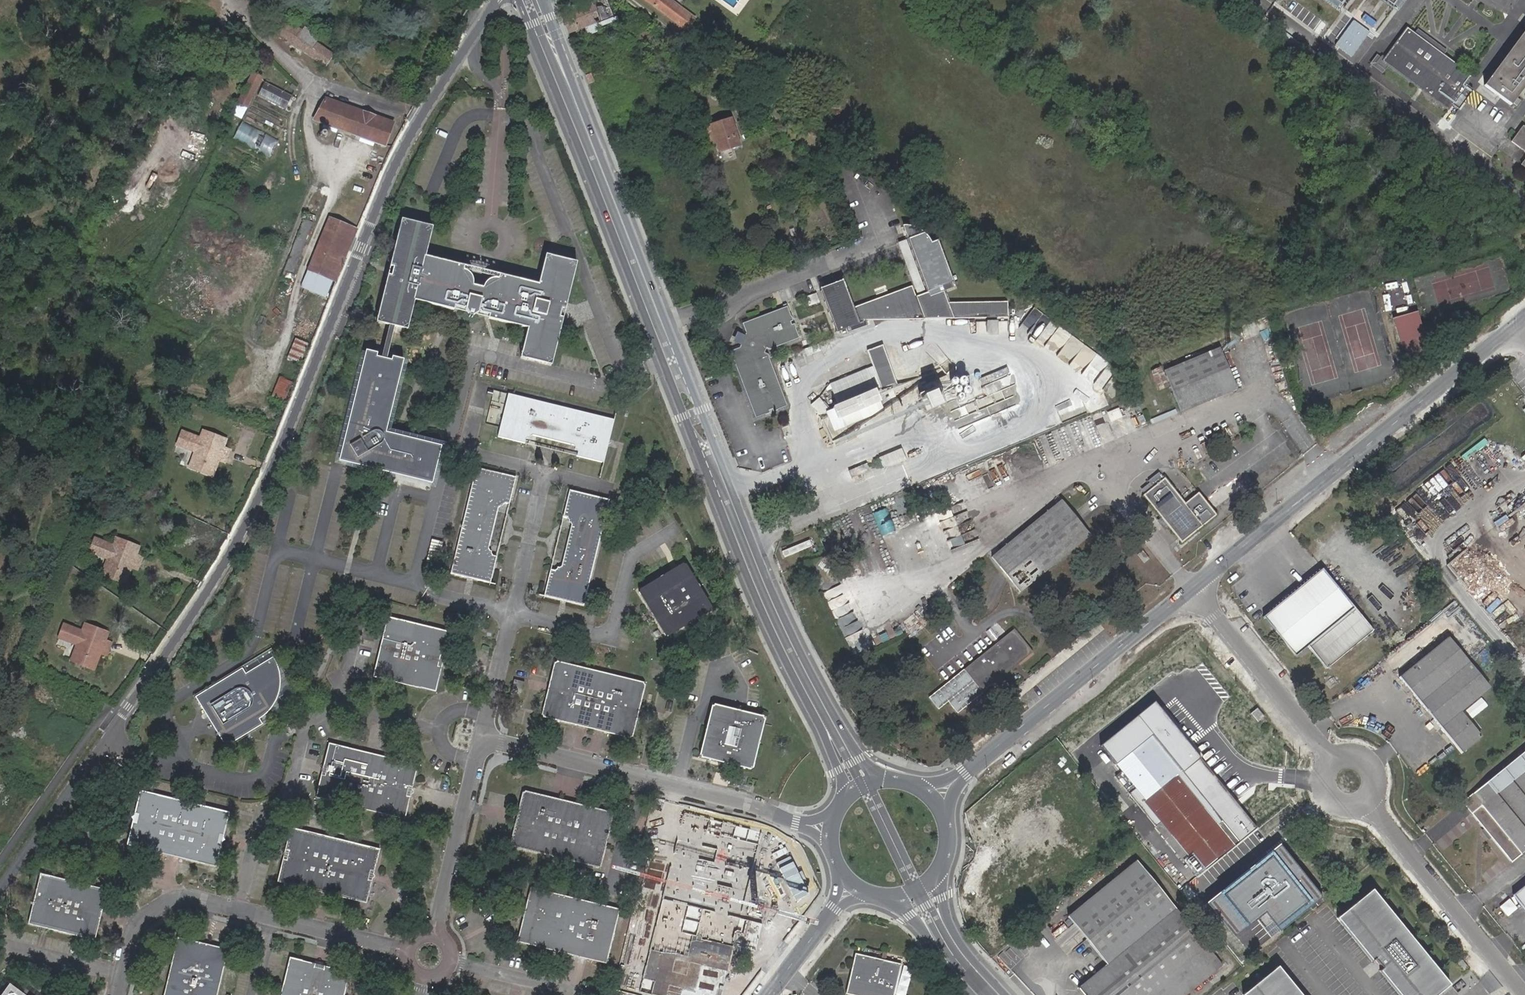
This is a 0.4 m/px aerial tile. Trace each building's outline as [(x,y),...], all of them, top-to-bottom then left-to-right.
[(599,26),(617,19),(616,16),(613,17),(606,0),(594,0),(570,9),(570,12),(563,15),(570,34),(585,28),(598,23),(599,26)] [(685,29),(693,18),(668,0),(645,0),(685,29)] [(1260,20),(1267,25),(1270,21),(1263,16),(1260,20)] [(275,30),(327,64),(334,53),(283,19),(275,30)] [(601,31),(599,26),(598,23),(585,28),(588,36),(601,31)] [(627,28),(630,36),(649,29),(647,25),(640,27),(639,24),(627,28)] [(649,29),(630,36),(633,46),(642,43),(653,39),(649,29)] [(1393,53),(1389,50),(1381,62),(1446,112),(1471,79),(1405,29),(1397,40),(1400,43),(1393,53)] [(1284,32),(1277,40),(1289,48),(1295,41),(1284,32)] [(1485,86),(1511,106),(1524,88),(1524,32),(1485,86)] [(653,39),(642,43),(644,49),(655,45),(653,39)] [(1397,40),(1389,50),(1393,53),(1400,43),(1397,40)] [(252,74),(239,103),(247,107),(261,77),(252,74)] [(264,82),(258,95),(285,108),(291,95),(264,82)] [(313,119),(385,145),(393,123),(322,96),(313,119)] [(728,118),(709,124),(709,126),(715,143),(717,151),(737,144),(728,118)] [(235,138),(272,156),(280,139),(243,122),(235,138)] [(709,126),(702,128),(708,145),(715,143),(709,126)] [(1521,128),(1509,144),(1524,156),(1524,132),(1521,128)] [(764,185),(757,188),(760,197),(767,194),(764,185)] [(335,281),(355,229),(328,219),(308,271),(335,281)] [(392,324),(397,325),(409,328),(416,298),(441,304),(440,306),(455,310),(456,306),(466,309),(470,316),(470,317),(473,318),(474,315),(480,312),(490,315),(488,319),(503,323),(504,320),(530,327),(522,356),(546,363),(552,360),(560,324),(559,324),(564,303),(566,304),(575,268),(572,263),(550,257),(546,260),(540,285),(499,275),(498,281),(488,289),(485,288),(485,286),(484,284),(481,282),(478,282),(477,282),(476,283),(474,285),(471,284),(464,273),(466,267),(428,256),(434,233),(430,227),(407,221),(402,224),(393,261),(396,262),(391,283),(388,283),(380,316),(384,321),(392,324)] [(904,227),(909,239),(924,233),(923,233),(921,231),(919,229),(914,227),(908,227),(906,227),(904,227)] [(843,284),(831,289),(847,330),(850,330),(878,319),(1009,316),(1009,300),(949,302),(945,290),(955,286),(937,236),(926,240),(924,233),(909,239),(929,292),(918,295),(917,296),(913,285),(855,306),(852,308),(843,284)] [(899,243),(918,295),(929,292),(909,239),(899,243)] [(846,283),(843,284),(852,308),(855,306),(846,283)] [(847,330),(831,289),(826,290),(843,332),(850,330),(847,330)] [(840,333),(843,332),(826,290),(823,291),(840,333)] [(747,321),(777,410),(788,406),(768,354),(765,352),(767,348),(770,349),(800,339),(794,324),(791,325),(790,322),(793,320),(787,306),(747,321)] [(1410,359),(1427,354),(1416,314),(1398,318),(1410,359)] [(1393,320),(1405,360),(1410,359),(1398,318),(1393,320)] [(777,410),(747,321),(742,323),(746,333),(744,336),(741,344),(740,347),(730,351),(755,418),(770,413),(769,410),(772,408),(773,412),(777,410)] [(388,341),(392,342),(397,325),(392,324),(388,341)] [(741,344),(744,336),(736,332),(732,340),(741,344)] [(289,357),(302,362),(310,342),(296,337),(289,357)] [(883,344),(867,350),(882,389),(898,384),(883,344)] [(1164,371),(1179,407),(1187,404),(1188,407),(1235,387),(1219,348),(1164,371)] [(385,362),(389,352),(385,351),(383,350),(380,360),(385,362)] [(362,361),(401,373),(404,362),(391,358),(390,363),(385,362),(380,360),(376,359),(377,355),(364,352),(362,361)] [(348,422),(384,431),(386,424),(389,425),(401,373),(362,361),(348,422)] [(1149,369),(1158,389),(1167,384),(1159,365),(1149,369)] [(876,389),(868,371),(827,388),(834,407),(876,389)] [(955,424),(1017,404),(1011,385),(1015,384),(1012,374),(984,383),(988,396),(958,406),(956,400),(948,402),(955,424)] [(280,375),(274,393),(288,398),(294,380),(280,375)] [(917,406),(939,399),(933,383),(912,391),(917,406)] [(831,432),(884,410),(876,389),(834,407),(829,409),(830,410),(823,412),(831,432)] [(496,391),(493,400),(503,403),(505,393),(496,391)] [(506,402),(609,433),(612,419),(508,394),(506,402)] [(602,462),(609,433),(506,402),(498,437),(524,443),(525,440),(527,438),(529,439),(529,436),(531,436),(572,445),(573,447),(572,450),(575,451),(576,453),(575,456),(602,462)] [(1153,422),(1178,412),(1175,407),(1151,417),(1153,422)] [(339,462),(374,471),(384,431),(348,422),(339,462)] [(384,431),(374,471),(389,474),(394,452),(395,450),(397,448),(399,447),(401,446),(403,445),(404,444),(407,445),(409,445),(440,453),(441,446),(387,433),(389,425),(386,424),(384,431)] [(180,431),(176,444),(196,451),(190,467),(210,475),(216,459),(218,454),(228,457),(230,450),(221,447),(224,438),(204,430),(201,439),(180,431)] [(432,484),(440,453),(409,445),(407,445),(404,444),(403,445),(401,446),(399,447),(397,448),(395,450),(394,452),(389,474),(432,484)] [(902,448),(885,455),(888,462),(906,455),(902,448)] [(216,459),(226,462),(228,457),(218,454),(216,459)] [(852,477),(869,470),(867,463),(849,470),(852,477)] [(491,552),(492,551),(491,550),(489,547),(498,507),(500,506),(502,507),(502,505),(505,503),(509,504),(515,477),(476,468),(450,572),(490,582),(497,555),(493,554),(491,552)] [(1217,514),(1200,491),(1186,502),(1166,476),(1165,476),(1160,470),(1149,478),(1151,480),(1154,485),(1145,492),(1144,492),(1161,515),(1169,525),(1181,542),(1217,514)] [(1151,480),(1142,487),(1145,492),(1154,485),(1151,480)] [(543,595),(583,605),(608,499),(568,490),(562,517),(565,518),(567,520),(566,522),(569,522),(569,525),(559,565),(556,567),(555,567),(553,569),(550,567),(543,595)] [(1061,499),(992,556),(1020,591),(1090,533),(1061,499)] [(881,535),(893,530),(883,507),(872,512),(881,535)] [(1161,515),(1157,519),(1165,529),(1169,525),(1161,515)] [(131,561),(140,565),(143,557),(134,554),(137,546),(117,538),(114,546),(93,539),(89,551),(109,559),(103,575),(123,583),(129,566),(131,561)] [(1138,554),(1145,563),(1150,559),(1143,549),(1138,554)] [(138,570),(140,565),(131,561),(129,566),(138,570)] [(665,635),(712,607),(683,561),(637,589),(665,635)] [(1321,573),(1263,621),(1295,659),(1306,650),(1352,612),(1321,573)] [(1306,650),(1325,673),(1372,634),(1352,612),(1306,650)] [(450,630),(388,615),(373,675),(436,691),(450,630)] [(100,647),(108,651),(111,643),(103,640),(106,631),(86,624),(83,632),(62,624),(57,636),(78,644),(72,661),(92,668),(99,652),(100,647)] [(1014,628),(964,669),(971,677),(983,692),(1011,669),(1009,665),(1016,660),(1018,662),(1033,651),(1023,640),(1020,642),(1018,639),(1021,636),(1014,628)] [(1396,679),(1459,757),(1480,739),(1460,713),(1490,689),(1448,637),(1396,679)] [(245,666),(197,695),(228,745),(266,722),(261,716),(267,712),(270,709),(273,706),(277,700),(279,696),(281,689),(282,684),(282,675),(281,670),(277,659),(275,655),(248,672),(245,666)] [(1018,662),(1016,660),(1009,665),(1011,669),(1018,662)] [(552,695),(549,694),(543,717),(634,739),(640,716),(636,715),(638,706),(642,707),(647,684),(556,662),(551,685),(554,686),(552,695)] [(957,673),(951,678),(975,707),(987,697),(983,692),(971,677),(965,683),(957,673)] [(515,681),(511,694),(521,697),(525,684),(515,681)] [(697,755),(751,768),(763,715),(711,703),(697,755)] [(1122,772),(1116,777),(1154,826),(1182,859),(1188,855),(1197,847),(1211,864),(1219,857),(1255,829),(1156,703),(1101,745),(1122,772)] [(1258,709),(1251,714),(1258,722),(1264,717),(1258,709)] [(408,785),(412,786),(417,763),(329,742),(324,764),(328,765),(326,774),(322,773),(317,795),(405,816),(410,794),(406,793),(408,785)] [(1524,861),(1524,761),(1466,809),(1472,815),(1515,869),(1524,861)] [(220,833),(224,834),(229,811),(141,789),(135,812),(138,812),(137,822),(133,821),(128,843),(216,864),(221,843),(218,842),(220,833)] [(520,823),(517,822),(511,846),(601,868),(607,844),(605,844),(607,836),(609,837),(615,813),(525,791),(519,813),(523,814),(520,823)] [(370,869),(374,870),(379,847),(291,826),(286,849),(290,850),(287,858),(284,858),(278,879),(367,901),(372,879),(368,878),(370,869)] [(734,842),(683,830),(671,879),(722,891),(734,842)] [(1100,958),(1107,966),(1104,969),(1078,990),(1082,994),(1187,994),(1221,967),(1206,947),(1197,937),(1185,921),(1190,917),(1184,909),(1178,913),(1136,861),(1068,919),(1092,947),(1100,958)] [(103,886),(46,872),(39,876),(30,915),(34,922),(90,936),(97,931),(98,925),(98,914),(96,914),(97,909),(100,909),(104,901),(106,892),(103,886)] [(1524,913),(1524,886),(1512,897),(1524,913)] [(530,921),(524,919),(519,942),(607,963),(620,909),(532,888),(526,911),(532,913),(530,921)] [(1336,920),(1371,962),(1374,960),(1382,970),(1379,973),(1398,994),(1439,994),(1449,987),(1371,891),(1336,920)] [(98,925),(104,901),(100,909),(97,909),(96,914),(98,914),(98,925)] [(717,984),(727,933),(675,924),(665,974),(717,984)] [(1200,934),(1197,937),(1206,947),(1209,945),(1200,934)] [(226,954),(222,946),(216,944),(216,946),(206,945),(206,946),(199,945),(199,943),(191,940),(191,938),(184,937),(176,941),(163,994),(216,994),(226,954)] [(216,944),(191,938),(191,940),(199,943),(199,945),(206,946),(206,945),(216,946),(216,944)] [(901,964),(856,954),(847,994),(852,994),(894,994),(901,964)] [(318,964),(291,958),(282,994),(345,994),(350,973),(326,967),(325,970),(317,967),(318,964)] [(1107,966),(1100,958),(1097,961),(1104,969),(1107,966)] [(1469,970),(1463,963),(1459,966),(1465,974),(1469,970)] [(1244,994),(1299,994),(1277,968),(1244,994)]
